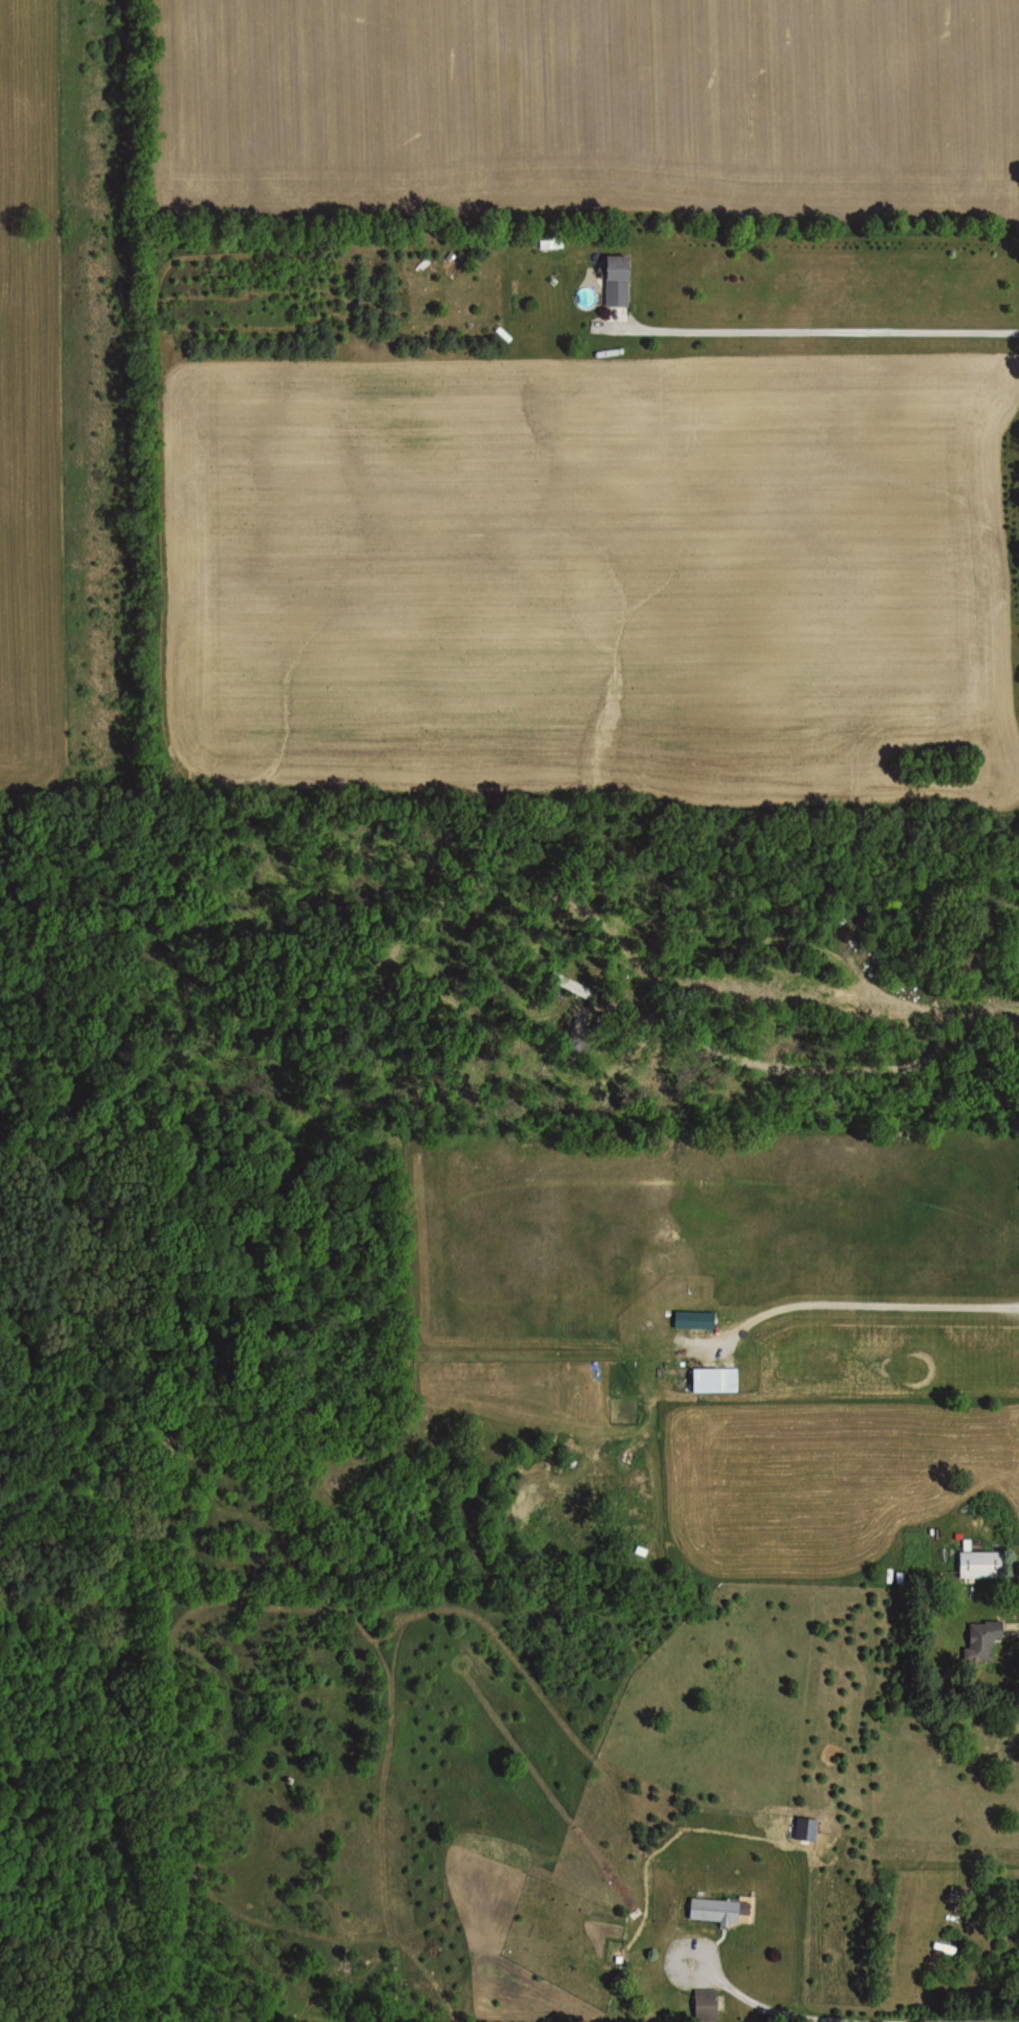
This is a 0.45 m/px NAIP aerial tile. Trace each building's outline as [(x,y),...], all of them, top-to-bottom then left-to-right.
[(557,235),(538,236),(538,248),(558,248),(557,235)] [(601,305),(624,305),(624,254),(601,254),(601,305)] [(711,1329),(712,1312),(671,1310),(671,1327),(711,1329)] [(734,1369),(686,1369),(686,1393),(734,1393),(734,1369)] [(954,1551),(954,1577),(997,1577),(997,1551),(954,1551)] [(997,1620),(963,1620),(962,1661),(987,1661),(987,1638),(997,1638),(997,1620)] [(685,1918),(734,1922),(735,1900),(687,1897),(685,1918)] [(714,1989),(691,1989),(691,2020),(714,2020),(714,1989)]
